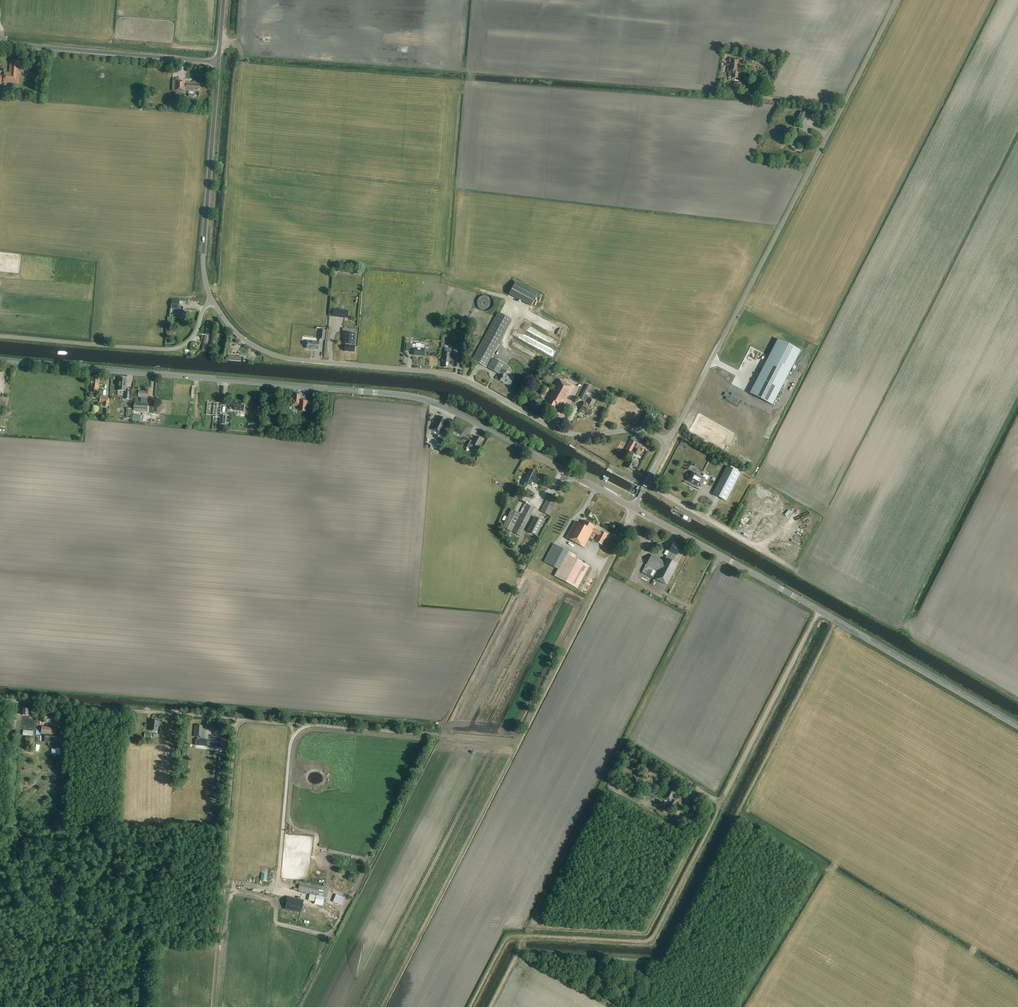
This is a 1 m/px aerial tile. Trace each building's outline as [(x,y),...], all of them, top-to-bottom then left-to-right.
[(729,77),(732,78),(738,78),(739,73),(740,73),(741,59),(730,58),(729,68),(727,68),(727,72),(729,72),(729,77)] [(13,62),(10,61),(9,73),(4,72),(4,82),(19,83),(19,77),(18,77),(19,69),(20,69),(20,62),(17,62),(17,61),(13,61),(13,62)] [(193,97),(194,91),(199,92),(199,89),(200,89),(200,85),(199,85),(199,82),(195,82),(195,83),(183,82),(183,81),(175,80),(175,91),(185,92),(185,91),(189,91),(188,97),(193,97)] [(796,121),(802,125),(808,114),(801,111),(796,121)] [(803,141),(808,144),(812,136),(807,134),(807,133),(800,129),(795,138),(803,142),(803,141)] [(537,293),(516,281),(509,294),(530,306),(537,293)] [(469,300),(474,308),(484,302),(479,294),(469,300)] [(172,300),(171,309),(178,310),(179,307),(180,301),(172,300)] [(179,307),(178,310),(178,316),(177,316),(177,318),(184,319),(185,313),(190,314),(191,310),(186,309),(186,308),(179,307)] [(473,356),(471,360),(485,367),(486,366),(498,344),(511,319),(497,312),(480,343),(479,346),(474,355),(473,356)] [(344,333),(343,344),(345,344),(345,345),(344,351),(354,352),(355,344),(354,344),(355,334),(344,333)] [(773,405),(800,351),(778,339),(750,393),(773,405)] [(307,345),(306,349),(318,350),(319,342),(307,341),(307,345)] [(407,344),(406,351),(409,351),(413,352),(413,351),(414,351),(413,355),(424,356),(424,349),(421,349),(421,344),(416,343),(416,345),(409,344),(407,344)] [(443,360),(443,367),(449,368),(450,361),(456,361),(455,367),(459,367),(459,365),(463,366),(464,358),(460,358),(457,357),(457,352),(450,352),(445,352),(444,351),(443,360)] [(488,367),(487,368),(499,374),(503,375),(500,381),(510,386),(513,379),(505,375),(507,371),(502,368),(504,364),(501,362),(498,361),(493,358),(488,367)] [(98,377),(94,376),(93,377),(92,377),(91,393),(98,393),(99,382),(98,382),(98,377)] [(119,378),(118,390),(125,391),(125,399),(129,400),(130,390),(126,389),(127,379),(119,378)] [(544,408),(553,412),(556,407),(560,409),(572,387),(558,379),(546,401),(547,402),(544,408)] [(588,396),(586,394),(590,386),(587,384),(579,398),(585,401),(588,396)] [(141,398),(141,402),(134,402),(134,410),(148,412),(148,403),(147,403),(148,392),(139,391),(138,398),(141,398)] [(272,391),(267,391),(266,406),(273,407),(273,404),(274,404),(275,398),(273,398),(274,392),(272,392),(272,391)] [(301,393),(293,392),(293,398),(291,397),(291,405),(299,406),(299,411),(306,411),(307,401),(300,401),(301,393)] [(725,399),(736,405),(739,400),(730,395),(725,393),(723,396),(726,397),(725,399)] [(109,398),(100,397),(100,402),(105,402),(104,406),(108,406),(109,398)] [(585,411),(591,415),(595,408),(592,406),(595,400),(590,398),(587,404),(584,402),(580,410),(584,412),(585,411)] [(241,402),(232,400),(231,407),(230,407),(230,409),(234,410),(243,411),(244,405),(241,405),(241,402)] [(219,424),(220,424),(220,415),(221,403),(207,402),(206,414),(213,415),(212,429),(219,429),(219,424)] [(450,422),(438,416),(431,429),(443,435),(450,422)] [(482,439),(476,436),(472,444),(469,443),(467,447),(473,450),(475,446),(478,447),(482,439)] [(636,443),(630,439),(623,452),(629,455),(636,443)] [(630,459),(626,467),(631,469),(632,467),(635,469),(638,463),(630,459)] [(727,501),(741,473),(727,466),(713,494),(727,501)] [(537,473),(530,469),(524,479),(523,479),(520,484),(526,487),(528,483),(531,485),(532,482),(537,484),(540,478),(536,475),(537,473)] [(692,471),(692,472),(687,481),(700,487),(704,479),(707,480),(708,477),(704,474),(703,476),(692,471)] [(550,493),(541,511),(549,515),(558,497),(550,493)] [(534,508),(527,504),(513,532),(520,536),(534,508)] [(512,531),(521,514),(511,509),(502,527),(512,531)] [(534,516),(527,531),(537,536),(544,521),(534,516)] [(595,527),(582,520),(580,524),(575,521),(566,538),(584,547),(592,532),(598,535),(595,541),(601,545),(607,535),(600,531),(600,532),(594,528),(595,527)] [(645,567),(642,572),(667,585),(678,564),(673,562),(681,547),(673,542),(669,551),(667,556),(665,558),(663,560),(652,554),(646,565),(645,567)] [(570,556),(572,553),(554,544),(544,562),(558,569),(554,576),(577,588),(588,566),(570,556)] [(779,558),(786,550),(782,547),(779,551),(776,555),(779,558)] [(149,720),(142,719),(141,732),(136,732),(135,736),(143,737),(143,732),(147,732),(149,720)] [(195,725),(194,737),(197,737),(197,739),(196,739),(195,745),(208,746),(209,740),(200,740),(200,737),(202,737),(203,729),(202,729),(202,725),(195,725)] [(678,788),(672,785),(672,787),(670,786),(664,798),(670,801),(678,788)] [(653,798),(656,793),(650,790),(647,795),(653,798)] [(303,879),(316,880),(317,871),(305,869),(303,879)] [(322,896),(323,892),(324,886),(300,881),(299,884),(298,891),(322,896)] [(336,894),(333,902),(342,905),(345,898),(336,894)] [(317,895),(315,904),(323,906),(325,897),(317,895)] [(287,897),(285,910),(301,913),(304,900),(287,897)]
